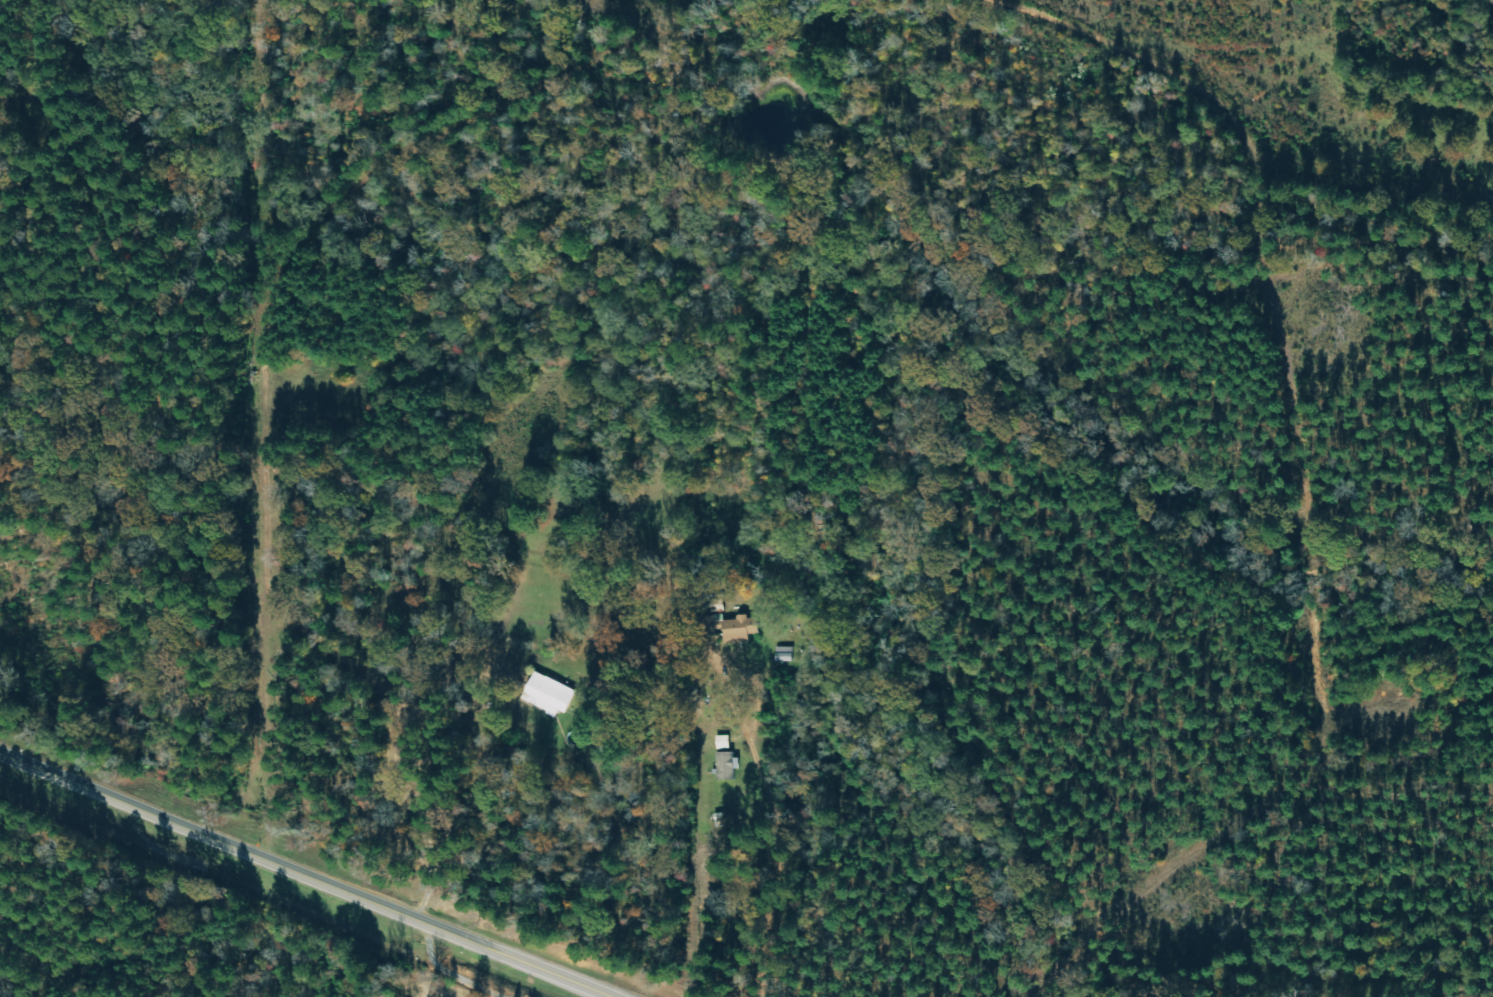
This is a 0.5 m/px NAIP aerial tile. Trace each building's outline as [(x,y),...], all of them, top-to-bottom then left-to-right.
[(723,645),(748,644),(748,637),(757,636),(756,617),(736,618),(736,621),(722,622),(723,645)] [(576,693),(535,671),(520,700),(555,718),(559,712),(565,715),(576,693)] [(719,750),(730,750),(730,737),(718,737),(719,750)] [(734,780),(734,770),(738,770),(738,754),(717,753),(716,780),(734,780)]
